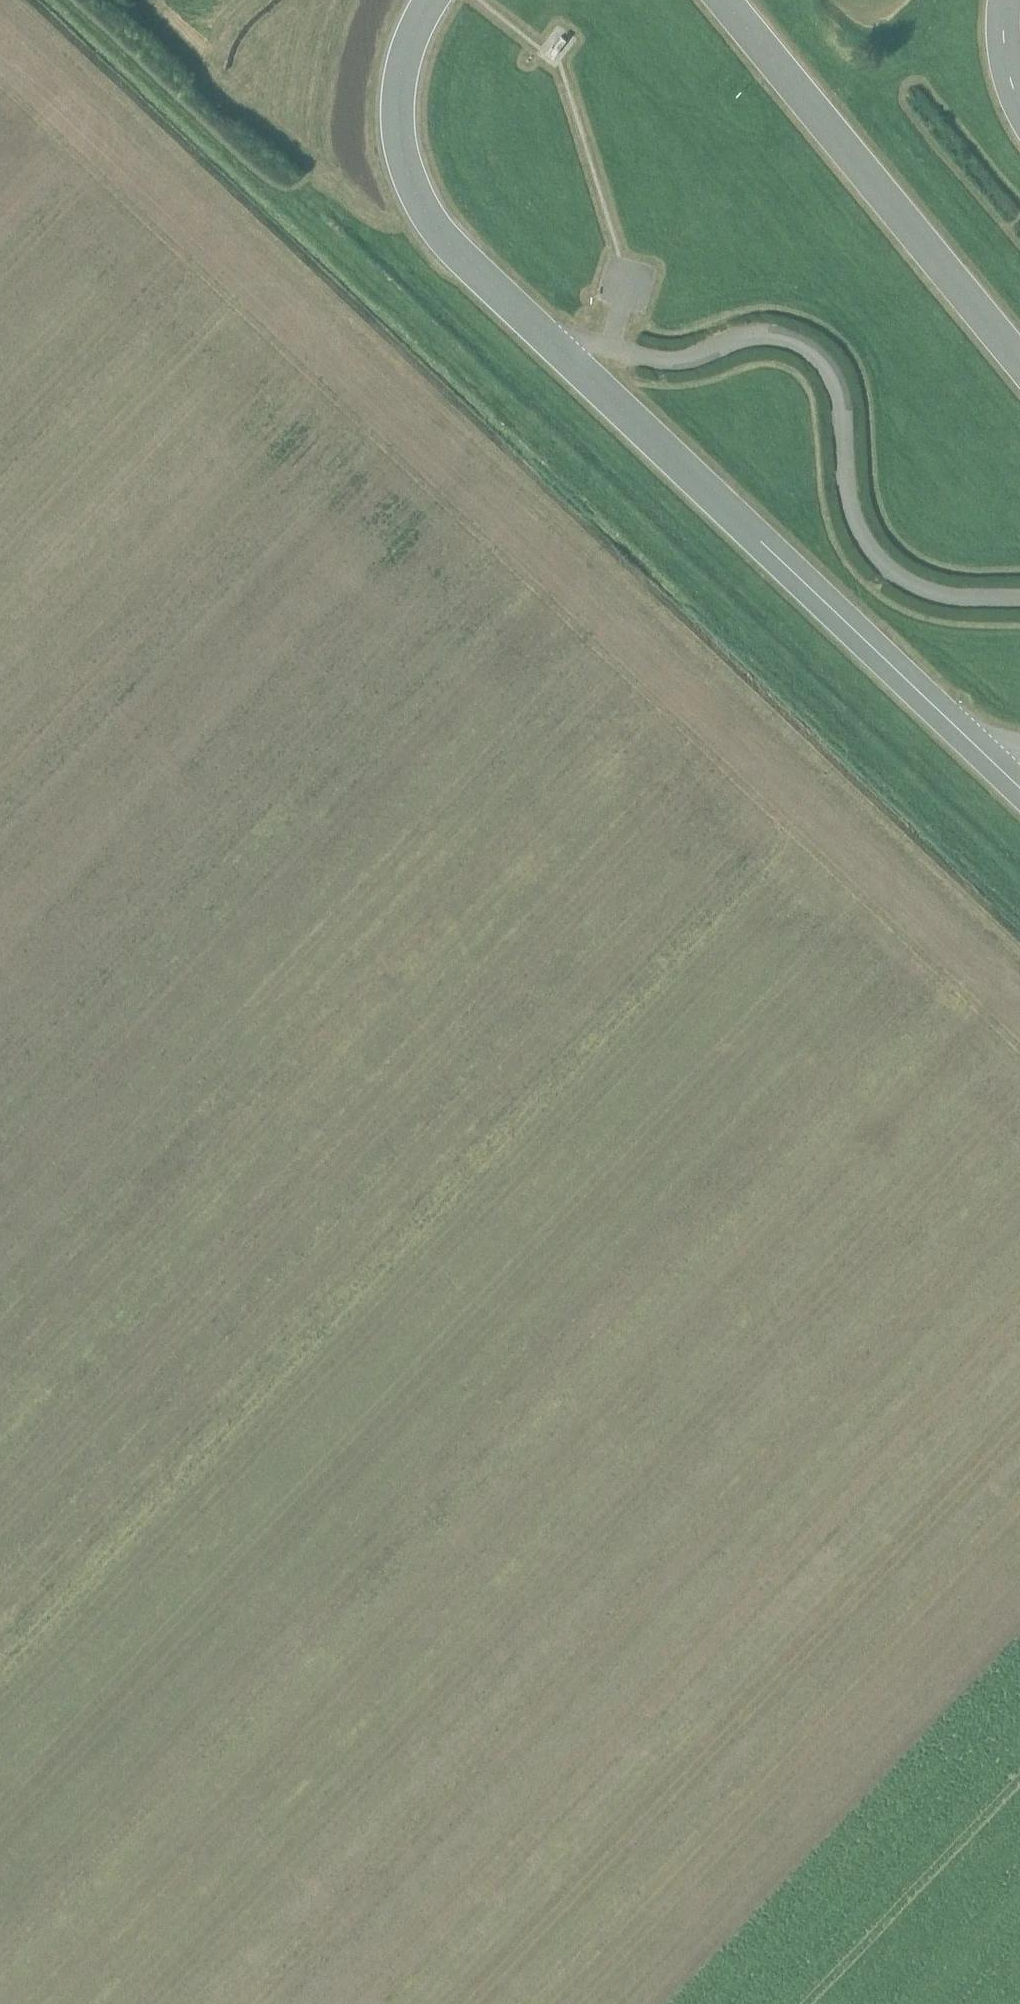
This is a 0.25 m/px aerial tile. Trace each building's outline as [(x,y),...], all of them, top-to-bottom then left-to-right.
[(553,33),(536,55),(552,67),(569,45),(553,33)]
